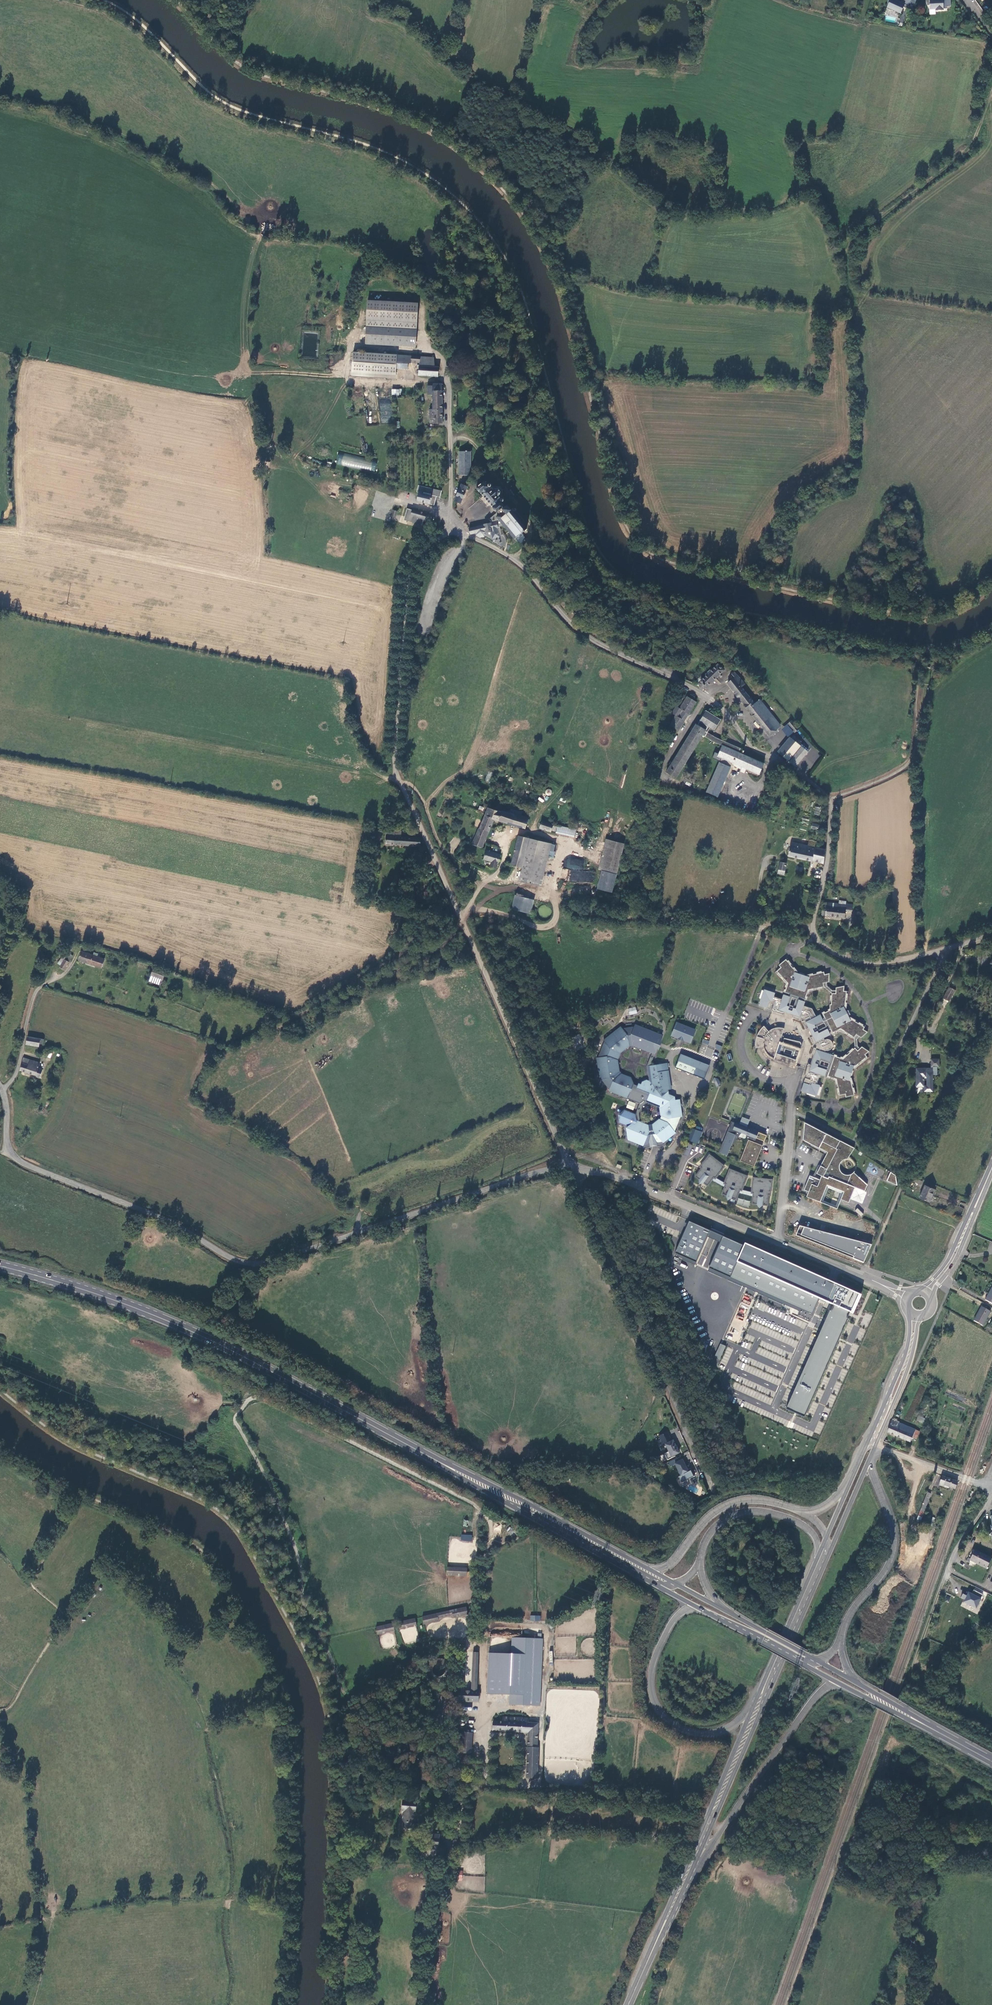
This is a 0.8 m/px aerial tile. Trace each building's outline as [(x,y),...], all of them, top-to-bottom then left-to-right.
[(890,1),(888,1),(887,4),(887,6),(887,8),(886,10),(892,12),(893,11),(900,14),(903,8),(906,10),(909,4),(911,1),(910,1),(908,0),(902,0),(901,2),(898,1),(898,2),(896,1),(896,0),(890,0),(890,1)] [(925,0),(925,1),(925,2),(926,3),(926,4),(927,5),(927,6),(930,5),(930,10),(935,9),(935,11),(943,11),(943,9),(947,9),(947,7),(951,7),(950,0),(925,0)] [(368,303),(367,330),(417,332),(418,306),(368,303)] [(417,332),(367,330),(366,343),(416,346),(417,332)] [(396,354),(353,352),(352,374),(395,376),(396,369),(396,357),(396,354)] [(396,354),(396,357),(406,358),(409,358),(409,362),(420,362),(420,356),(396,354)] [(420,362),(420,366),(436,367),(436,356),(420,356),(420,362)] [(396,357),(396,369),(406,369),(406,358),(396,357)] [(436,367),(420,366),(419,375),(438,376),(439,367),(436,367)] [(441,424),(441,384),(433,384),(433,386),(429,386),(429,394),(432,394),(432,409),(429,409),(429,423),(433,423),(433,424),(441,424)] [(380,423),(391,423),(391,400),(380,400),(380,423)] [(459,474),(471,474),(471,471),(480,482),(482,480),(471,465),(471,450),(459,450),(459,474)] [(338,454),(336,464),(375,471),(377,461),(338,454)] [(494,489),(492,490),(489,487),(490,486),(489,484),(488,483),(486,482),(482,480),(480,482),(475,486),(480,492),(492,507),(497,513),(504,506),(503,504),(504,502),(503,500),(502,499),(499,500),(497,497),(499,495),(500,491),(497,489),(494,489)] [(499,495),(497,497),(499,500),(502,499),(503,500),(505,499),(502,496),(502,490),(498,486),(493,485),(491,483),(489,484),(490,486),(489,487),(492,490),(494,489),(497,489),(500,491),(499,495)] [(416,500),(433,504),(435,497),(440,498),(441,491),(417,485),(416,491),(418,492),(416,500)] [(456,495),(454,499),(459,502),(461,497),(464,491),(467,486),(461,485),(459,488),(456,495)] [(512,508),(511,508),(508,505),(506,507),(504,506),(497,513),(489,519),(491,522),(469,527),(470,534),(475,533),(476,535),(480,538),(484,537),(492,541),(491,542),(501,548),(502,547),(504,548),(506,545),(506,541),(505,537),(503,534),(502,534),(501,530),(500,526),(504,526),(516,540),(526,530),(527,523),(516,510),(515,510),(515,508),(512,508)] [(422,519),(415,517),(409,515),(411,510),(407,509),(404,520),(422,525),(424,518),(422,518),(422,519)] [(430,515),(426,513),(417,510),(417,511),(411,510),(409,515),(415,517),(422,519),(422,518),(424,518),(429,520),(430,515)] [(581,606),(576,611),(579,616),(585,610),(585,609),(583,606),(581,606)] [(696,684),(701,689),(704,690),(722,670),(717,662),(707,672),(705,670),(702,674),(704,676),(700,680),(696,676),(690,683),(693,684),(694,682),(696,684)] [(737,684),(740,681),(732,672),(729,675),(732,678),(725,685),(769,737),(776,731),(775,731),(779,727),(771,716),(772,715),(771,714),(772,713),(771,712),(770,713),(758,699),(753,704),(737,684)] [(687,715),(695,703),(686,697),(678,709),(674,706),(670,713),(675,716),(668,725),(677,731),(686,717),(681,714),(683,712),(687,715)] [(702,736),(705,733),(708,728),(711,730),(717,721),(703,712),(694,725),(692,724),(663,770),(673,778),(700,736),(702,736)] [(792,734),(796,731),(790,722),(786,725),(792,734)] [(721,745),(738,753),(740,749),(705,733),(702,736),(721,745)] [(802,742),(793,736),(791,739),(799,746),(802,742)] [(778,754),(796,768),(808,753),(804,750),(799,746),(791,739),(778,754)] [(763,764),(738,753),(721,745),(718,752),(714,751),(710,758),(718,762),(705,792),(717,797),(732,764),(758,775),(763,764)] [(501,812),(488,809),(473,844),(482,848),(494,819),(526,828),(529,818),(503,810),(501,812)] [(551,824),(540,821),(538,827),(549,831),(551,824)] [(575,830),(557,826),(556,833),(574,837),(575,830)] [(520,837),(512,865),(522,868),(530,840),(520,837)] [(615,873),(624,843),(606,838),(598,868),(602,869),(615,873)] [(540,887),(551,846),(552,846),(530,840),(522,868),(518,881),(540,887)] [(825,849),(791,842),(788,856),(822,863),(825,849)] [(501,855),(486,851),(484,861),(491,863),(490,867),(497,869),(501,855)] [(571,868),(569,881),(593,883),(594,872),(583,871),(584,859),(566,857),(565,867),(571,868)] [(784,876),(787,863),(781,861),(777,875),(784,876)] [(611,892),(615,873),(602,869),(597,888),(611,892)] [(529,913),(532,898),(514,894),(511,909),(529,913)] [(821,915),(845,917),(846,909),(834,908),(826,907),(826,911),(822,910),(821,915)] [(63,953),(71,958),(73,954),(65,949),(63,953)] [(77,960),(101,967),(104,958),(80,951),(77,960)] [(63,970),(71,958),(63,953),(55,965),(63,970)] [(858,1038),(871,1032),(856,1021),(840,986),(832,990),(827,987),(829,976),(801,972),(784,959),(777,970),(788,995),(782,994),(782,1000),(762,986),(759,1006),(767,1007),(775,997),(781,1012),(801,1015),(803,1001),(800,998),(824,987),(831,992),(829,1010),(805,1021),(814,1040),(816,1042),(831,1035),(828,1029),(843,1032),(852,1038),(857,1048),(858,1038)] [(159,984),(164,971),(153,967),(148,980),(159,984)] [(948,988),(942,999),(949,1003),(955,991),(948,988)] [(693,1030),(676,1023),(670,1037),(687,1043),(693,1030)] [(623,1110),(619,1115),(618,1122),(628,1126),(625,1127),(625,1134),(626,1139),(642,1145),(642,1147),(645,1147),(648,1146),(648,1145),(655,1144),(655,1145),(658,1145),(659,1145),(661,1144),(661,1142),(674,1132),(670,1128),(674,1117),(680,1116),(677,1099),(673,1100),(672,1097),(667,1094),(666,1090),(668,1089),(669,1089),(666,1063),(646,1066),(648,1080),(645,1079),(641,1081),(640,1083),(637,1085),(632,1083),(629,1076),(621,1073),(619,1070),(617,1060),(620,1052),(628,1046),(632,1045),(650,1052),(654,1052),(653,1048),(657,1050),(660,1041),(656,1040),(659,1038),(661,1035),(634,1025),(633,1027),(621,1029),(619,1027),(603,1040),(603,1041),(597,1058),(595,1058),(599,1079),(600,1079),(608,1089),(608,1091),(638,1103),(641,1100),(658,1107),(659,1114),(661,1115),(659,1119),(658,1118),(650,1124),(651,1126),(646,1126),(646,1124),(640,1122),(634,1120),(634,1114),(623,1110)] [(795,1065),(801,1042),(784,1038),(783,1042),(780,1041),(783,1031),(761,1025),(755,1047),(775,1053),(774,1060),(795,1065)] [(43,1038),(27,1036),(26,1043),(39,1045),(39,1041),(43,1041),(43,1038)] [(573,1038),(576,1049),(583,1047),(579,1036),(573,1038)] [(813,1056),(809,1072),(825,1076),(827,1075),(828,1076),(837,1079),(840,1095),(845,1094),(845,1097),(855,1095),(855,1094),(852,1076),(854,1069),(856,1068),(867,1058),(866,1054),(868,1052),(862,1046),(858,1050),(852,1048),(842,1056),(842,1057),(813,1049),(812,1053),(813,1056)] [(707,1066),(678,1054),(675,1061),(676,1062),(673,1068),(702,1079),(707,1066)] [(23,1057),(19,1070),(36,1075),(36,1077),(39,1078),(41,1069),(37,1068),(39,1062),(23,1057)] [(932,1068),(916,1069),(918,1088),(925,1087),(925,1092),(935,1091),(934,1075),(938,1075),(937,1067),(940,1066),(939,1058),(931,1059),(932,1068)] [(810,1084),(803,1082),(801,1092),(816,1096),(820,1084),(816,1083),(818,1076),(813,1075),(810,1084)] [(636,1111),(638,1104),(628,1100),(626,1107),(636,1111)] [(732,1146),(739,1137),(745,1140),(744,1148),(745,1148),(749,1140),(754,1143),(756,1139),(733,1129),(736,1123),(732,1121),(719,1152),(721,1153),(730,1132),(736,1135),(731,1145),(732,1146)] [(736,1123),(733,1129),(756,1139),(759,1133),(736,1123)] [(845,1162),(848,1161),(856,1150),(806,1123),(804,1140),(829,1153),(817,1174),(822,1177),(821,1181),(810,1177),(805,1191),(809,1192),(806,1199),(815,1203),(820,1205),(827,1186),(845,1193),(841,1201),(849,1204),(855,1189),(865,1193),(868,1187),(855,1174),(855,1173),(853,1176),(850,1177),(847,1178),(844,1177),(842,1175),(840,1173),(840,1170),(840,1166),(842,1164),(845,1162)] [(698,1144),(702,1132),(692,1128),(688,1140),(698,1144)] [(736,1135),(730,1132),(721,1153),(727,1155),(731,1145),(736,1135)] [(745,1148),(740,1161),(754,1167),(760,1153),(761,1150),(763,1146),(754,1143),(749,1140),(745,1148)] [(692,1146),(686,1144),(682,1153),(688,1156),(692,1146)] [(725,1167),(711,1155),(701,1167),(704,1169),(703,1170),(702,1169),(696,1176),(700,1179),(700,1181),(702,1182),(704,1182),(708,1185),(713,1179),(726,1187),(723,1194),(727,1196),(728,1197),(730,1198),(732,1198),(736,1199),(739,1193),(754,1196),(753,1204),(757,1205),(758,1206),(761,1207),(762,1205),(767,1206),(768,1198),(766,1197),(766,1195),(771,1196),(773,1181),(754,1179),(752,1193),(742,1190),(748,1177),(731,1170),(725,1183),(716,1178),(725,1167)] [(892,1174),(887,1184),(898,1189),(898,1187),(896,1177),(892,1174)] [(934,1189),(925,1185),(920,1197),(929,1201),(934,1189)] [(859,1209),(856,1212),(862,1218),(864,1216),(859,1209)] [(711,1235),(689,1225),(675,1257),(697,1267),(711,1235)] [(821,1235),(800,1229),(798,1234),(796,1239),(829,1252),(864,1266),(872,1248),(865,1246),(821,1235)] [(826,1322),(786,1414),(807,1423),(851,1319),(860,1299),(828,1286),(722,1240),(709,1271),(746,1287),(815,1317),(826,1322)] [(984,1326),(991,1312),(982,1306),(974,1320),(984,1326)] [(720,1344),(714,1358),(719,1360),(726,1346),(720,1344)] [(923,1423),(925,1418),(918,1415),(916,1420),(923,1423)] [(894,1416),(888,1432),(910,1443),(913,1437),(917,1439),(921,1432),(896,1422),(898,1418),(894,1416)] [(678,1453),(672,1441),(665,1444),(669,1451),(664,1454),(667,1460),(672,1458),(671,1456),(678,1453)] [(659,1463),(656,1456),(650,1459),(653,1465),(659,1463)] [(687,1473),(681,1461),(674,1465),(679,1476),(687,1473)] [(957,1481),(942,1475),(938,1485),(943,1487),(944,1485),(954,1489),(957,1481)] [(932,1494),(927,1492),(917,1521),(921,1523),(932,1494)] [(991,1559),(991,1558),(976,1550),(970,1560),(987,1568),(991,1559)] [(461,1563),(442,1562),(442,1570),(460,1572),(461,1563)] [(977,1615),(988,1593),(975,1587),(972,1593),(968,1592),(961,1607),(977,1615)] [(462,1601),(418,1610),(420,1617),(434,1614),(433,1612),(448,1609),(449,1611),(464,1608),(462,1601)] [(409,1611),(393,1614),(394,1621),(410,1619),(409,1611)] [(387,1615),(370,1618),(371,1626),(389,1623),(387,1615)] [(415,1618),(399,1621),(403,1643),(419,1640),(415,1618)] [(375,1626),(377,1634),(394,1631),(393,1623),(375,1626)] [(525,1654),(526,1638),(511,1637),(511,1654),(525,1654)] [(543,1638),(526,1638),(525,1654),(511,1654),(504,1654),(503,1679),(488,1678),(488,1695),(512,1696),(512,1705),(541,1706),(543,1638)] [(480,1690),(476,1690),(477,1651),(473,1651),(472,1689),(472,1692),(462,1691),(457,1691),(457,1697),(479,1698),(480,1690)] [(489,1653),(488,1678),(503,1679),(504,1654),(489,1653)] [(444,1674),(445,1659),(436,1658),(435,1673),(444,1674)] [(536,1745),(537,1719),(523,1718),(523,1714),(505,1713),(505,1716),(507,1716),(507,1718),(491,1718),(491,1726),(527,1728),(525,1775),(537,1775),(537,1745),(536,1745)] [(462,1733),(462,1735),(462,1749),(462,1753),(473,1753),(472,1733),(471,1733),(471,1730),(465,1730),(465,1733),(462,1733)] [(412,1827),(416,1828),(416,1821),(414,1821),(414,1815),(413,1815),(413,1811),(415,1812),(416,1799),(401,1799),(400,1811),(402,1811),(402,1815),(401,1815),(401,1822),(403,1822),(403,1828),(412,1828),(412,1827)] [(429,1847),(427,1847),(421,1847),(420,1856),(439,1856),(439,1847),(435,1847),(436,1844),(430,1844),(429,1847)]
